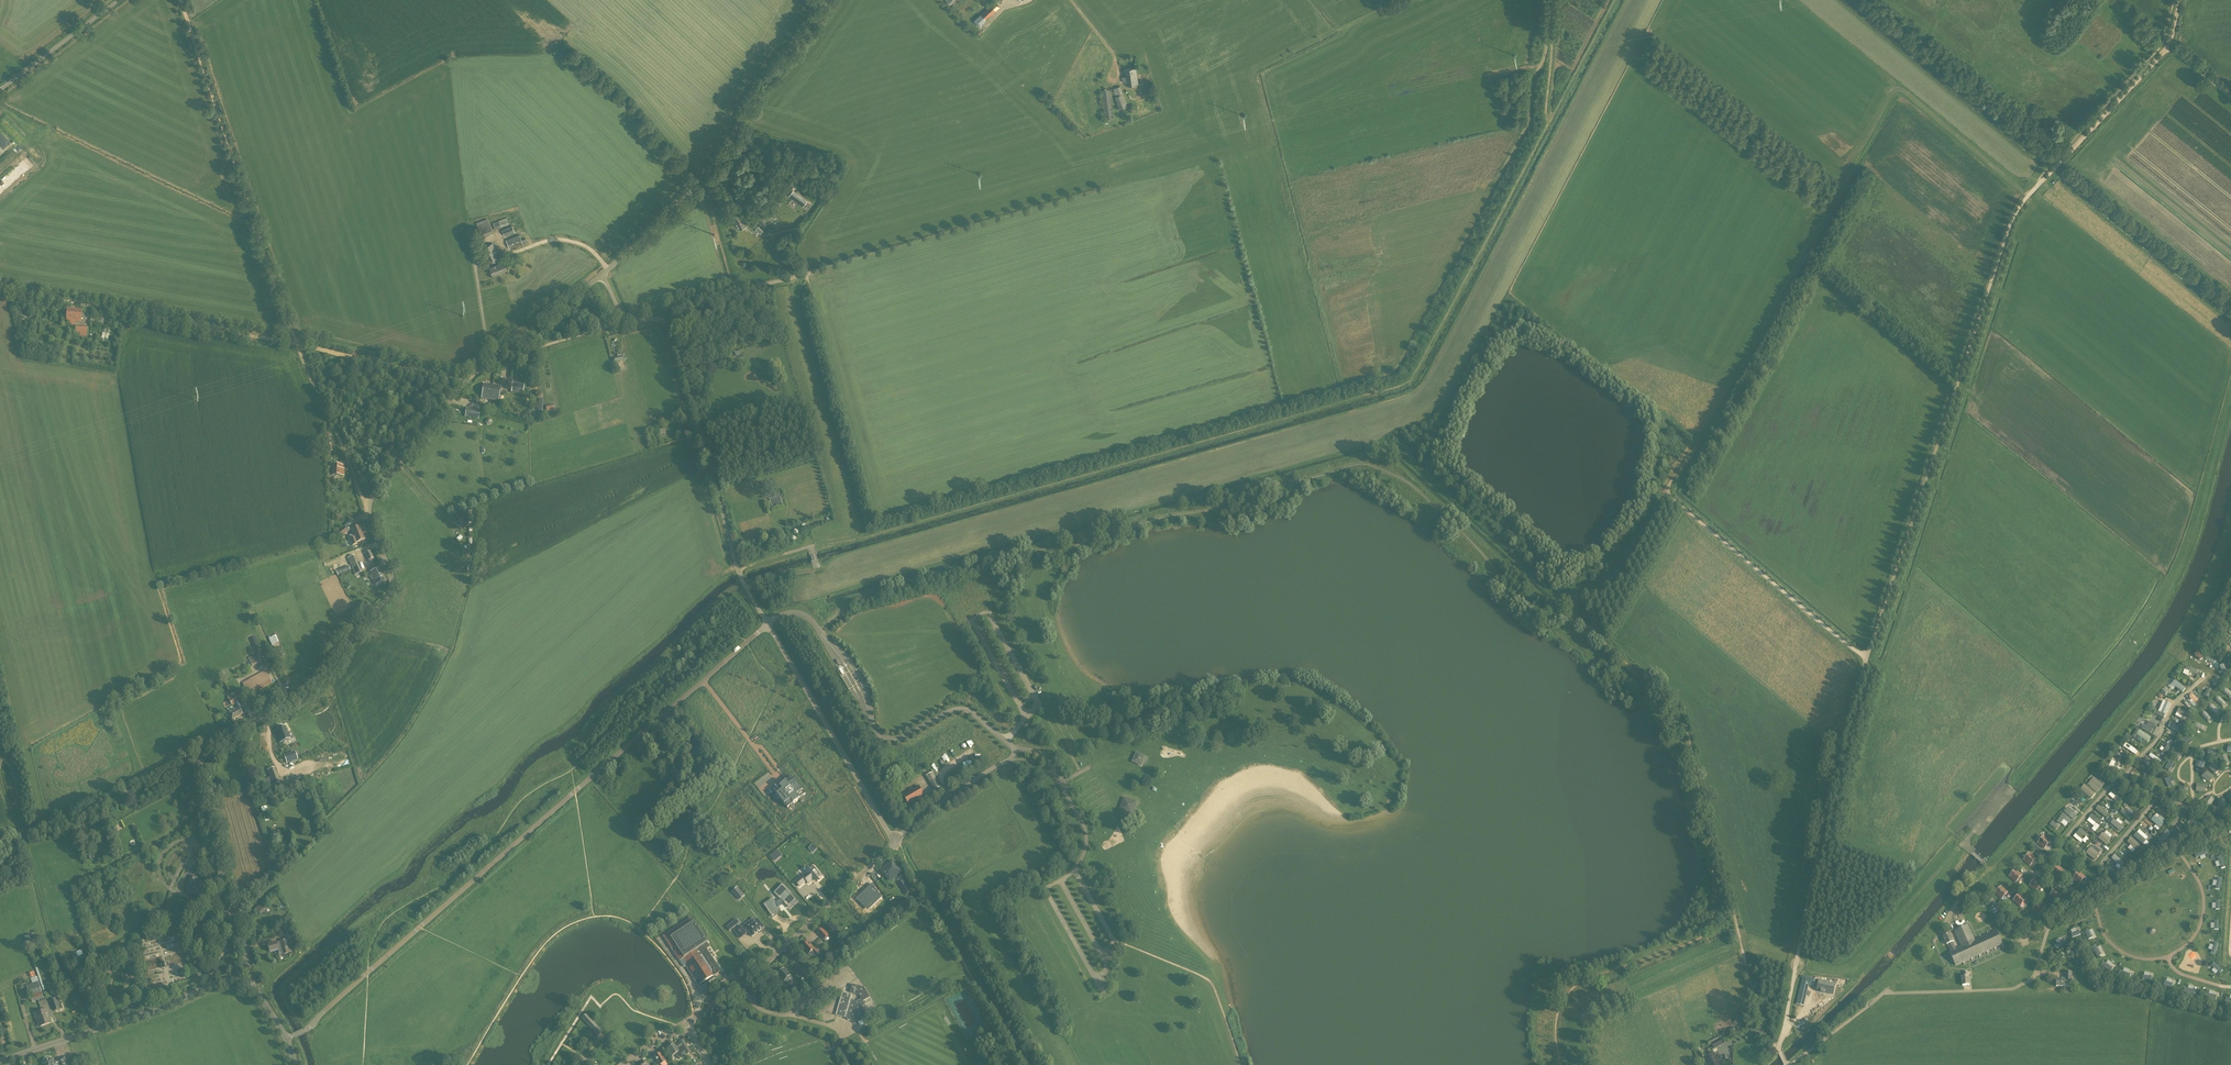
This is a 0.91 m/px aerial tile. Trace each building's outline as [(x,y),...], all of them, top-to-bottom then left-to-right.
[(994,1),(991,4),(996,10),(999,7),(994,1)] [(989,17),(994,12),(988,7),(984,11),(989,17)] [(973,20),(979,26),(986,19),(980,13),(973,20)] [(1124,69),(1125,78),(1122,78),(1123,82),(1126,82),(1126,85),(1138,84),(1136,68),(1124,69)] [(1116,96),(1123,93),(1120,86),(1113,88),(1116,96)] [(1104,119),(1113,118),(1109,89),(1101,90),(1104,119)] [(796,192),(791,198),(799,204),(804,198),(796,192)] [(732,218),(739,230),(747,226),(740,213),(732,218)] [(761,216),(757,221),(762,226),(767,222),(761,216)] [(482,237),(493,233),(487,218),(476,223),(482,237)] [(495,229),(509,223),(506,218),(493,223),(495,229)] [(504,236),(515,232),(512,226),(502,230),(504,236)] [(526,238),(521,240),(519,234),(506,240),(509,249),(523,244),(523,245),(527,243),(526,238)] [(492,259),(496,257),(499,256),(496,250),(495,250),(492,243),(482,247),(485,254),(484,255),(486,261),(489,260),(492,259)] [(492,259),(497,272),(507,268),(504,261),(498,263),(496,257),(492,259)] [(489,260),(491,266),(489,267),(492,274),(497,272),(492,259),(489,260)] [(81,322),(82,310),(67,309),(66,321),(81,322)] [(103,324),(104,318),(92,315),(90,321),(103,324)] [(87,335),(88,327),(76,326),(75,335),(87,335)] [(102,329),(102,338),(109,339),(110,330),(102,329)] [(618,358),(614,358),(615,363),(623,361),(621,352),(617,353),(618,358)] [(523,391),(524,383),(513,381),(512,389),(523,391)] [(491,400),(493,386),(484,384),(482,398),(491,400)] [(501,387),(493,386),(491,400),(498,401),(501,387)] [(465,417),(478,419),(480,410),(466,408),(465,417)] [(344,476),(344,469),(343,469),(343,465),(331,465),(331,475),(344,476)] [(782,504),(781,497),(779,493),(774,494),(775,497),(769,498),(772,507),(782,504)] [(463,527),(467,523),(462,518),(458,522),(463,527)] [(357,544),(357,543),(364,540),(366,539),(360,526),(350,530),(351,531),(354,538),(349,539),(352,546),(357,544)] [(344,527),(339,531),(343,536),(348,532),(344,527)] [(364,555),(361,557),(364,563),(373,559),(371,552),(364,555)] [(354,555),(347,558),(355,575),(362,572),(354,555)] [(374,585),(375,584),(376,585),(386,580),(380,568),(370,572),(372,576),(370,576),(374,585)] [(259,654),(249,656),(251,667),(262,664),(259,654)] [(2193,673),(2195,669),(2186,666),(2183,674),(2188,676),(2190,672),(2193,673)] [(249,695),(272,683),(265,671),(243,683),(249,695)] [(2175,680),(2172,684),(2183,692),(2186,688),(2175,680)] [(2213,684),(2208,693),(2210,695),(2216,686),(2213,684)] [(2222,692),(2230,698),(2230,692),(2225,687),(2222,692)] [(232,706),(244,699),(239,690),(229,695),(230,696),(228,697),(229,699),(228,699),(232,706)] [(2192,701),(2198,707),(2202,703),(2192,693),(2189,697),(2192,700),(2192,701)] [(2215,699),(2224,709),(2228,705),(2219,695),(2215,699)] [(2157,714),(2164,718),(2171,703),(2163,700),(2157,714)] [(2212,703),(2208,707),(2218,716),(2221,712),(2212,703)] [(232,720),(245,713),(240,705),(228,712),(227,710),(224,712),(228,718),(230,717),(232,720)] [(2176,716),(2185,720),(2189,713),(2179,708),(2176,716)] [(2204,710),(2201,714),(2208,722),(2212,718),(2204,710)] [(2180,732),(2182,728),(2170,723),(2168,727),(2180,732)] [(2143,724),(2141,728),(2152,733),(2154,729),(2143,724)] [(285,726),(276,730),(281,742),(290,739),(285,726)] [(2135,733),(2147,743),(2151,738),(2140,729),(2138,732),(2137,731),(2135,733)] [(2186,746),(2192,742),(2188,736),(2182,740),(2186,746)] [(261,751),(256,739),(248,742),(252,752),(256,751),(257,753),(261,751)] [(2160,749),(2158,752),(2165,756),(2174,742),(2170,740),(2164,751),(2160,749)] [(2126,743),(2124,747),(2136,755),(2138,751),(2126,743)] [(2216,747),(2207,749),(2209,756),(2217,755),(2216,747)] [(2178,748),(2175,754),(2181,757),(2184,751),(2178,748)] [(287,763),(294,760),(291,752),(284,755),(287,763)] [(1141,762),(1140,761),(1142,756),(1136,753),(1132,761),(1140,764),(1141,762)] [(2158,762),(2160,759),(2151,753),(2149,756),(2158,762)] [(2223,765),(2229,763),(2227,754),(2220,756),(2223,765)] [(2202,769),(2206,761),(2202,759),(2201,762),(2198,761),(2195,765),(2202,769)] [(2112,760),(2109,768),(2119,772),(2122,764),(2112,760)] [(2172,772),(2176,764),(2169,761),(2165,769),(2172,772)] [(2215,762),(2209,767),(2215,774),(2220,769),(2215,762)] [(272,785),(280,783),(274,767),(267,770),(272,785)] [(2202,777),(2210,783),(2214,776),(2206,770),(2202,777)] [(2173,776),(2165,779),(2169,787),(2176,784),(2173,776)] [(774,791),(776,795),(779,798),(787,809),(790,807),(793,805),(799,800),(803,805),(809,800),(805,796),(792,777),(774,791)] [(2087,783),(2097,793),(2104,786),(2094,777),(2087,783)] [(938,782),(931,786),(934,791),(941,787),(938,782)] [(2081,789),(2092,799),(2096,794),(2085,784),(2081,789)] [(909,805),(925,796),(919,786),(903,795),(909,805)] [(2109,795),(2114,799),(2119,793),(2114,789),(2109,795)] [(2203,803),(2209,807),(2215,799),(2208,795),(2203,803)] [(1131,813),(1132,809),(1130,808),(1133,801),(1124,798),(1120,809),(1131,813)] [(2225,799),(2218,800),(2219,809),(2226,808),(2225,799)] [(2099,805),(2096,809),(2106,818),(2109,814),(2099,805)] [(2057,821),(2067,828),(2077,814),(2067,807),(2057,821)] [(2129,819),(2134,813),(2129,809),(2127,811),(2123,808),(2121,811),(2129,819)] [(2160,827),(2166,821),(2157,813),(2151,820),(2160,827)] [(2087,821),(2094,826),(2092,829),(2095,832),(2103,822),(2092,814),(2087,821)] [(2124,827),(2121,825),(2122,823),(2115,817),(2113,820),(2109,817),(2107,820),(2121,831),(2124,827)] [(2201,822),(2191,818),(2189,822),(2200,826),(2201,822)] [(115,831),(124,827),(122,822),(113,826),(115,831)] [(2089,839),(2087,836),(2088,835),(2081,828),(2074,836),(2081,843),(2083,841),(2085,843),(2089,839)] [(2139,829),(2134,836),(2143,844),(2148,837),(2139,829)] [(2168,829),(2158,840),(2162,843),(2171,833),(2168,829)] [(2099,838),(2107,844),(2113,836),(2105,830),(2099,838)] [(2038,843),(2044,849),(2050,842),(2043,836),(2038,843)] [(2128,848),(2133,852),(2136,850),(2138,851),(2142,847),(2131,837),(2127,842),(2131,845),(2128,848)] [(2036,850),(2038,852),(2040,853),(2042,851),(2043,850),(2041,848),(2036,845),(2033,842),(2031,846),(2033,848),(2036,850)] [(2095,860),(2102,852),(2094,844),(2087,853),(2095,860)] [(2206,859),(2205,854),(2207,854),(2207,849),(2195,851),(2197,860),(2206,859)] [(776,859),(777,859),(782,855),(778,850),(771,856),(774,860),(776,859)] [(2023,860),(2030,865),(2036,859),(2029,853),(2023,860)] [(2111,858),(2118,864),(2116,866),(2120,870),(2126,864),(2115,854),(2111,858)] [(2221,866),(2221,868),(2225,867),(2222,856),(2217,857),(2218,861),(2216,862),(2217,867),(2221,866)] [(895,875),(896,875),(900,872),(900,871),(892,862),(892,861),(891,861),(891,862),(887,865),(886,866),(886,867),(881,871),(881,870),(881,871),(887,878),(887,879),(888,878),(887,878),(893,873),(895,875)] [(820,874),(813,866),(808,870),(809,871),(796,882),(800,887),(806,881),(808,884),(815,878),(818,881),(821,878),(819,875),(820,874)] [(2057,866),(2052,872),(2059,878),(2064,871),(2057,866)] [(2015,870),(2009,876),(2016,882),(2022,876),(2015,870)] [(2072,878),(2079,884),(2085,877),(2078,872),(2072,878)] [(191,882),(190,885),(187,891),(194,894),(194,893),(200,895),(203,889),(198,887),(200,883),(196,881),(197,878),(191,875),(189,881),(191,882)] [(2217,881),(2214,880),(2213,885),(2216,886),(2215,889),(2220,890),(2222,878),(2218,877),(2217,881)] [(2029,885),(2036,891),(2042,885),(2035,879),(2029,885)] [(899,883),(903,889),(908,886),(905,880),(899,883)] [(769,901),(765,903),(769,909),(772,906),(777,913),(781,910),(779,907),(784,903),(788,907),(792,903),(791,903),(795,899),(791,895),(792,894),(787,888),(786,889),(783,886),(779,890),(780,892),(776,896),(781,900),(777,904),(774,900),(770,903),(769,901)] [(1995,893),(2002,899),(2008,892),(2001,886),(1995,893)] [(737,888),(732,892),(740,900),(744,896),(737,888)] [(2055,888),(2050,895),(2057,901),(2062,894),(2055,888)] [(882,899),(878,893),(875,896),(869,889),(862,896),(861,896),(857,900),(863,906),(864,905),(868,908),(873,904),(874,906),(882,899)] [(2013,900),(2020,906),(2026,900),(2019,894),(2013,900)] [(2216,903),(2212,903),(2213,909),(2221,909),(2220,900),(2216,900),(2216,903)] [(255,908),(261,915),(267,909),(261,902),(255,908)] [(2045,908),(2038,902),(2032,909),(2039,915),(2045,908)] [(701,988),(700,988),(700,989),(711,981),(716,978),(715,978),(713,976),(721,971),(706,949),(709,947),(707,943),(708,943),(695,922),(694,923),(691,918),(664,936),(680,961),(681,961),(685,967),(686,966),(699,986),(699,985),(701,988)] [(741,926),(734,931),(740,938),(747,933),(746,933),(748,931),(752,937),(764,927),(758,919),(756,921),(753,918),(749,921),(752,924),(746,929),(746,930),(745,931),(741,926)] [(2211,929),(2219,929),(2219,920),(2215,920),(2215,923),(2211,923),(2211,929)] [(736,926),(732,922),(726,927),(730,931),(736,926)] [(1949,952),(1955,965),(2002,944),(1996,931),(1975,941),(1968,925),(1955,931),(1962,947),(1955,950),(1954,946),(1953,942),(1954,942),(1950,933),(1943,936),(1947,945),(1948,944),(1949,948),(1950,948),(1951,951),(1949,952)] [(785,931),(788,934),(793,930),(790,926),(785,931)] [(817,933),(824,940),(829,936),(822,928),(817,933)] [(2081,935),(2080,931),(2077,931),(2076,928),(2071,929),(2073,937),(2081,935)] [(2089,940),(2096,937),(2093,928),(2085,932),(2089,940)] [(2061,938),(2056,940),(2057,944),(2055,945),(2057,949),(2067,943),(2065,939),(2062,941),(2061,938)] [(276,943),(276,942),(267,945),(269,952),(278,950),(278,948),(281,947),(283,955),(289,953),(286,940),(279,941),(280,943),(276,943)] [(815,955),(815,954),(818,952),(812,945),(812,946),(808,942),(802,947),(809,954),(810,956),(812,956),(813,956),(815,955)] [(2214,942),(2214,945),(2210,944),(2209,949),(2212,950),(2211,953),(2216,954),(2219,943),(2214,942)] [(2101,945),(2098,947),(2096,945),(2093,947),(2098,957),(2102,955),(2103,957),(2106,955),(2101,945)] [(2111,966),(2113,963),(2108,960),(2106,963),(2104,961),(2101,965),(2111,972),(2113,968),(2111,966)] [(2215,962),(2212,965),(2214,968),(2212,971),(2216,974),(2218,972),(2220,974),(2223,970),(2215,962)] [(796,970),(806,981),(811,976),(802,965),(796,970)] [(2123,972),(2120,971),(2119,975),(2130,979),(2133,971),(2124,968),(2123,972)] [(778,974),(784,982),(786,984),(787,983),(788,984),(792,980),(792,979),(793,978),(791,976),(784,969),(778,974)] [(1969,976),(1968,976),(1967,971),(1964,972),(1964,976),(1961,977),(1962,986),(1970,985),(1969,976)] [(2064,972),(2064,979),(2056,979),(2056,986),(2072,987),(2072,980),(2072,972),(2064,972)] [(2152,976),(2149,976),(2150,973),(2144,972),(2143,980),(2152,981),(2152,976)] [(1803,976),(1796,1004),(1803,1006),(1808,985),(1814,986),(1815,979),(1803,976)] [(2167,978),(2164,985),(2172,988),(2174,984),(2171,983),(2172,980),(2167,978)] [(1821,980),(1818,991),(1834,994),(1836,984),(1821,980)] [(30,996),(42,992),(38,981),(27,985),(30,996)] [(855,1001),(850,1000),(851,995),(842,993),(836,1015),(847,1018),(846,1020),(851,1021),(856,1018),(858,1023),(868,1017),(862,1007),(865,1005),(863,1001),(870,998),(865,988),(852,984),(850,992),(859,995),(861,999),(856,1002),(855,1001)] [(2197,990),(2193,989),(2194,986),(2189,985),(2188,988),(2185,987),(2184,991),(2195,995),(2197,990)] [(2214,995),(2215,991),(2209,991),(2209,993),(2206,993),(2206,998),(2217,999),(2217,995),(2214,995)] [(33,1003),(44,999),(42,992),(30,996),(33,1003)] [(51,1001),(50,1001),(54,1011),(60,1009),(59,1007),(56,999),(55,995),(49,996),(51,1001)] [(41,1027),(52,1023),(47,1010),(35,1014),(38,1022),(39,1022),(41,1027)] [(581,1018),(590,1028),(594,1033),(599,1028),(595,1024),(585,1012),(580,1016),(581,1018)] [(1714,1049),(1723,1044),(1720,1038),(1711,1043),(1714,1049)] [(687,1054),(690,1052),(683,1040),(679,1043),(674,1046),(673,1045),(667,1048),(672,1056),(676,1054),(678,1058),(686,1053),(687,1054)] [(665,1062),(660,1053),(654,1057),(660,1064),(665,1062)] [(1721,1064),(1720,1064),(1714,1053),(1704,1058),(1705,1059),(1707,1062),(1706,1063),(1708,1064),(1721,1064)]
